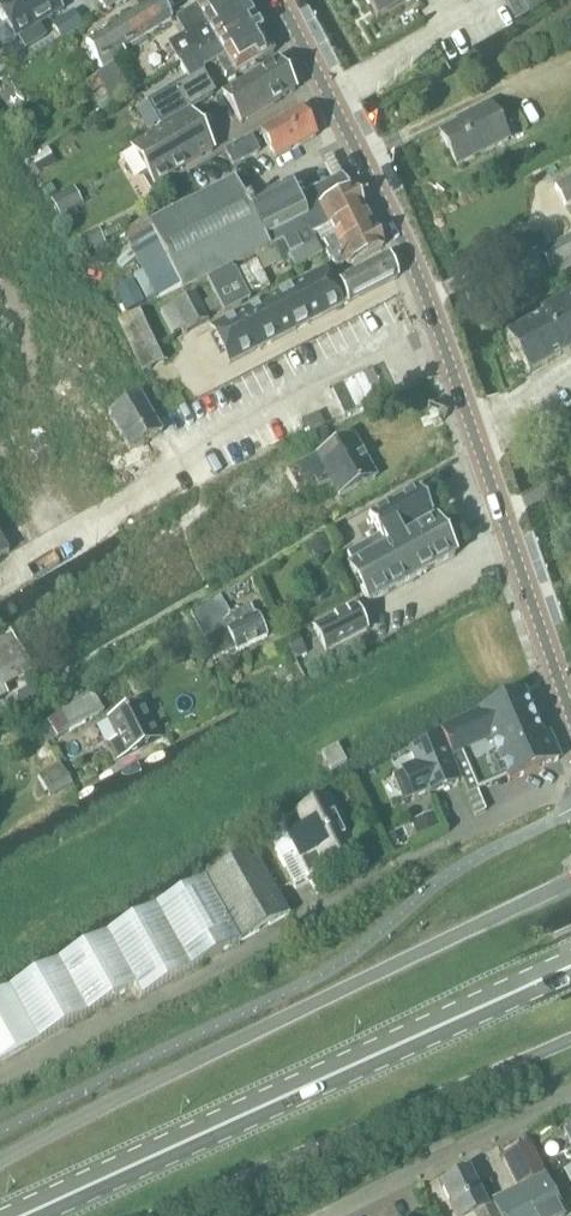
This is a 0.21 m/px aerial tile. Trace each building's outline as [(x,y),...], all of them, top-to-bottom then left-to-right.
[(0,0),(0,11),(15,36),(16,35),(25,50),(46,37),(38,22),(61,9),(55,0),(0,0)] [(172,18),(161,0),(156,0),(86,43),(102,69),(126,54),(123,49),(172,18)] [(105,8),(119,0),(100,0),(105,8)] [(168,46),(179,66),(180,65),(196,56),(215,44),(255,21),(243,0),(208,0),(195,7),(196,8),(184,15),(176,20),(186,36),(168,46)] [(369,11),(373,9),(380,19),(413,0),(362,0),(369,11)] [(504,1),(515,18),(529,10),(528,9),(544,0),(505,0),(504,1)] [(196,56),(180,65),(188,78),(203,68),(217,60),(225,74),(229,80),(236,76),(274,53),(255,21),(215,44),(196,56)] [(112,106),(141,90),(123,60),(95,76),(112,106)] [(224,94),(242,122),(296,90),(278,61),(224,94)] [(188,78),(147,102),(160,125),(176,116),(177,116),(189,109),(214,94),(203,75),(203,68),(188,78)] [(457,167),(508,140),(490,104),(465,116),(466,119),(440,133),(457,167)] [(275,159),(317,137),(302,109),(261,131),(275,159)] [(214,151),(191,114),(134,150),(149,175),(144,178),(153,193),(170,183),(167,179),(214,151)] [(233,166),(259,152),(251,137),(226,151),(233,166)] [(570,202),(570,175),(554,184),(566,205),(570,202)] [(207,280),(232,266),(273,245),(267,236),(344,194),(340,186),(301,206),(289,182),(251,202),(250,200),(246,201),(236,181),(149,225),(152,231),(129,242),(158,298),(180,286),(183,292),(207,280)] [(50,199),(59,217),(82,205),(73,187),(50,199)] [(290,257),(303,250),(316,243),(312,236),(316,234),(328,227),(327,224),(362,206),(354,189),(344,194),(267,236),(273,245),(282,241),(290,257)] [(337,243),(372,225),(362,206),(327,224),(328,227),(316,234),(321,243),(324,242),(328,251),(338,245),(337,243)] [(338,245),(328,251),(326,252),(330,261),(332,260),(337,268),(348,263),(349,264),(383,247),(372,225),(337,243),(338,245)] [(500,254),(507,267),(501,271),(513,292),(546,275),(535,255),(539,253),(549,272),(557,268),(563,280),(570,276),(570,236),(547,249),(539,234),(527,241),(526,240),(500,254)] [(303,250),(310,262),(322,255),(316,243),(303,250)] [(303,250),(290,257),(296,269),(310,262),(303,250)] [(398,277),(386,255),(339,280),(339,281),(331,286),(323,271),(303,282),(320,315),(348,300),(349,303),(398,277)] [(256,262),(237,272),(250,297),(269,287),(256,262)] [(232,266),(207,280),(224,313),(250,299),(235,269),(234,270),(232,266)] [(230,363),(238,358),(320,315),(303,282),(212,330),(230,363)] [(211,322),(197,293),(160,312),(175,341),(211,322)] [(529,373),(570,349),(570,294),(540,311),(543,316),(507,336),(529,373)] [(144,373),(165,362),(141,311),(119,321),(144,373)] [(146,443),(162,434),(140,395),(108,413),(130,450),(106,464),(112,475),(152,452),(146,443)] [(353,435),(286,471),(296,488),(314,479),(319,488),(331,481),(339,497),(376,478),(353,435)] [(368,604),(385,595),(455,556),(435,520),(433,521),(430,516),(432,514),(429,509),(431,508),(424,495),(422,496),(419,491),(387,508),(388,508),(376,515),(386,534),(347,556),(353,566),(349,568),(368,604)] [(220,597),(191,614),(205,638),(214,658),(236,647),(237,650),(267,636),(257,613),(256,614),(252,606),(230,615),(220,597)] [(367,630),(355,607),(314,628),(326,652),(367,630)] [(31,674),(11,636),(0,642),(0,699),(7,695),(3,688),(31,674)] [(477,716),(440,732),(452,758),(477,816),(486,811),(477,792),(508,779),(509,781),(559,760),(549,736),(542,738),(524,694),(477,714),(477,716)] [(53,741),(61,737),(104,712),(94,695),(43,725),(53,741)] [(118,759),(159,738),(142,704),(110,719),(119,739),(110,743),(118,759)] [(460,782),(441,738),(410,751),(416,763),(403,771),(414,798),(428,793),(429,795),(460,782)] [(318,751),(329,773),(331,772),(350,762),(341,744),(339,741),(318,751)] [(71,784),(59,764),(37,776),(50,797),(71,784)] [(307,877),(310,876),(354,854),(326,801),(298,815),(299,816),(281,825),(307,877)] [(410,822),(416,837),(438,828),(432,813),(410,822)] [(240,942),(289,915),(253,851),(204,879),(240,942)] [(132,989),(138,1000),(240,942),(204,879),(0,994),(0,1063),(132,989)] [(514,1184),(543,1170),(529,1142),(501,1157),(514,1184)] [(476,1215),(532,1215),(518,1189),(493,1202),(493,1203),(487,1206),(470,1171),(441,1185),(456,1215),(472,1215),(475,1214),(476,1215)] [(544,1177),(518,1189),(532,1215),(564,1215),(544,1177)]
